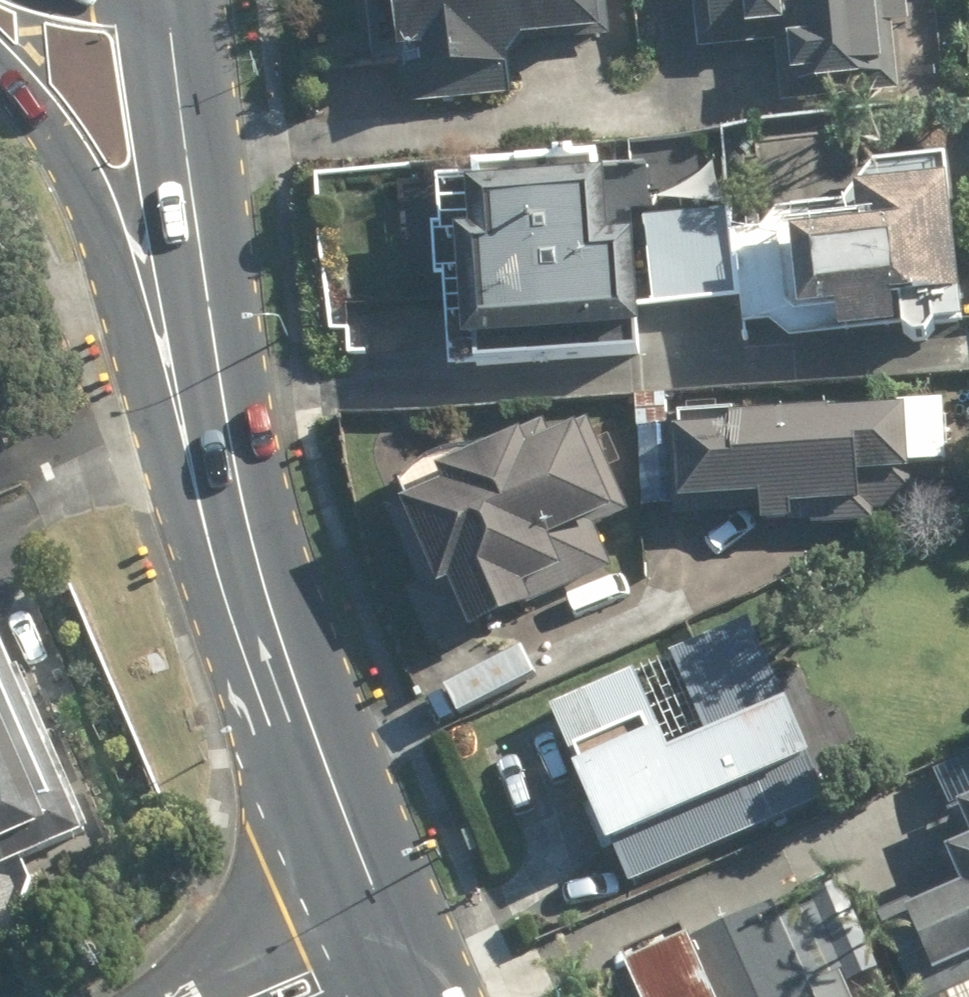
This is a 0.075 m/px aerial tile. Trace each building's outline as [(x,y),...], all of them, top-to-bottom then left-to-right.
[(382,71),(410,67),(414,96),(513,83),(511,63),(594,53),(587,0),(373,0),(382,71)] [(681,111),(913,87),(904,0),(669,0),(681,111)] [(819,345),(820,358),(922,350),(920,323),(941,321),(931,196),(841,204),(845,260),(772,266),(778,348),(819,345)] [(732,312),(727,217),(598,223),(597,197),(449,205),(451,249),(434,250),(440,375),(629,365),(627,318),(732,312)] [(783,525),(897,519),(895,493),(937,490),(933,422),(684,435),(685,448),(661,449),(665,531),(697,530),(697,521),(747,518),(748,543),(784,541),(783,525)] [(427,505),(382,524),(414,598),(393,607),(414,657),(452,642),(457,655),(521,628),(513,608),(553,591),(542,564),(603,538),(565,447),(515,468),(509,454),(422,491),(427,505)] [(0,624),(0,877),(110,829),(17,617),(0,624)] [(547,794),(585,876),(800,778),(734,632),(542,719),(571,783),(547,794)] [(944,894),(883,919),(913,990),(968,966),(968,823),(944,894)] [(757,916),(607,982),(613,996),(793,996),(757,916)]
